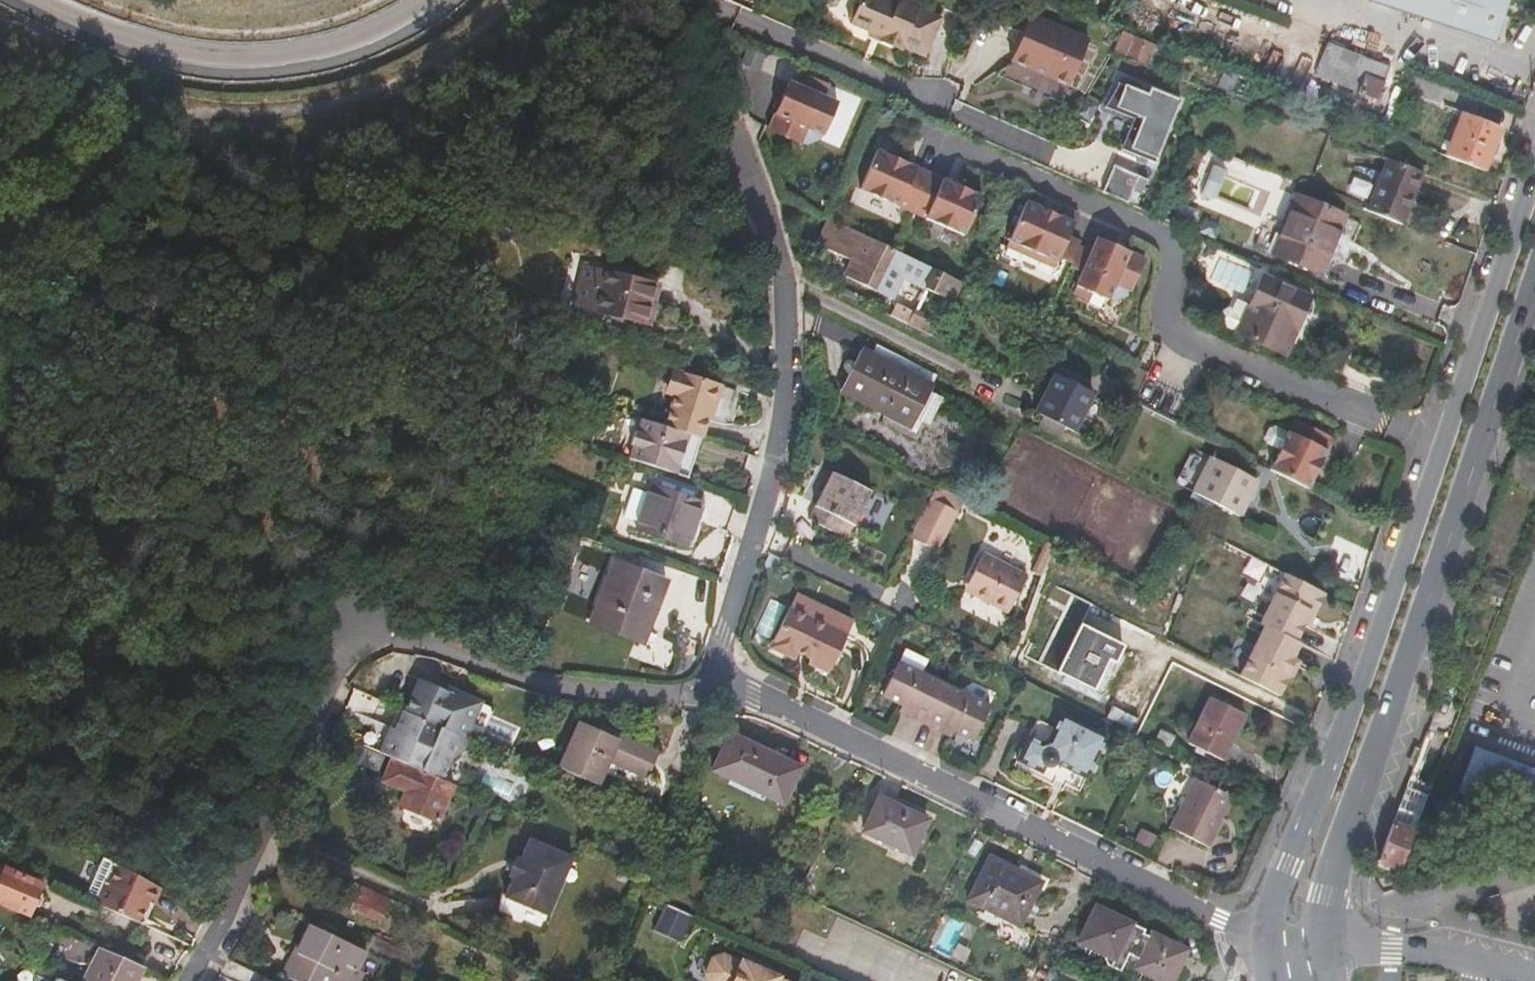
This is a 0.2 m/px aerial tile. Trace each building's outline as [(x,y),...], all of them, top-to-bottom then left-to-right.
[(942,21),(922,12),(923,10),(903,1),(901,7),(885,0),(866,0),(864,7),(857,10),(853,20),(855,25),(874,34),(887,39),(885,43),(905,52),(906,48),(927,58),(942,21)] [(1508,0),(1371,0),(1371,1),(1494,43),(1508,0)] [(1067,91),(1087,42),(1029,17),(1008,66),(1067,91)] [(1170,50),(1124,33),(1117,53),(1191,83),(1194,75),(1166,63),(1170,50)] [(874,34),(873,38),(885,43),(887,39),(874,34)] [(1328,45),(1323,59),(1317,74),(1317,77),(1378,101),(1391,69),(1328,45)] [(748,63),(765,71),(771,57),(755,49),(748,63)] [(1317,74),(1323,59),(1313,56),(1308,70),(1317,74)] [(1233,92),(1238,77),(1225,72),(1220,87),(1233,92)] [(793,83),(775,122),(807,138),(811,130),(826,137),(840,104),(828,99),(833,86),(812,77),(806,89),(793,83)] [(1156,159),(1180,100),(1137,83),(1135,88),(1121,82),(1112,104),(1143,117),(1130,149),(1156,159)] [(1446,157),(1485,173),(1502,130),(1464,115),(1446,157)] [(807,138),(775,122),(771,131),(804,146),(807,138)] [(981,201),(879,152),(860,190),(961,240),(981,201)] [(1405,227),(1425,175),(1388,160),(1368,213),(1405,227)] [(1114,167),(1103,193),(1128,205),(1140,178),(1114,167)] [(1299,197),(1283,235),(1275,255),(1322,276),(1347,219),(1299,197)] [(1079,218),(1063,211),(1059,221),(1026,206),(1012,238),(1071,267),(1079,251),(1081,246),(1068,241),(1079,218)] [(894,253),(835,224),(823,249),(857,266),(850,281),(896,303),(906,281),(955,304),(964,286),(894,253)] [(1275,255),(1283,235),(1272,230),(1263,250),(1275,255)] [(1071,267),(1012,238),(1007,250),(1053,274),(1058,264),(1070,269),(1071,267)] [(1129,295),(1130,295),(1145,264),(1097,243),(1091,256),(1079,251),(1071,267),(1115,288),(1129,295)] [(1070,269),(1068,274),(1080,279),(1072,298),(1089,304),(1092,297),(1107,305),(1108,303),(1115,288),(1071,267),(1070,269)] [(656,286),(583,269),(575,311),(648,328),(656,286)] [(1251,308),(1239,334),(1287,357),(1311,303),(1308,301),(1310,297),(1266,277),(1251,308)] [(1115,288),(1108,303),(1113,305),(1127,299),(1129,295),(1115,288)] [(1222,326),(1239,334),(1251,308),(1238,302),(1233,312),(1230,311),(1223,312),(1221,319),(1222,326)] [(931,387),(936,376),(878,347),(872,358),(931,387)] [(932,388),(931,387),(872,358),(863,353),(844,392),(865,402),(913,427),(930,393),(932,388)] [(1037,415),(1075,434),(1094,395),(1057,376),(1037,415)] [(721,413),(723,413),(730,393),(688,378),(679,399),(683,400),(721,413)] [(913,427),(865,402),(862,408),(915,436),(922,422),(935,395),(930,393),(913,427)] [(942,399),(935,395),(922,422),(929,425),(942,399)] [(706,446),(708,446),(721,413),(683,400),(670,433),(693,441),(706,446)] [(1288,442),(1326,461),(1336,441),(1298,421),(1291,434),(1288,442)] [(670,433),(649,426),(645,436),(642,435),(637,449),(639,450),(635,462),(680,478),(693,441),(670,433)] [(1288,442),(1291,434),(1283,430),(1277,432),(1275,436),(1288,442)] [(1283,451),(1288,442),(1275,436),(1272,440),(1274,446),(1283,451)] [(680,478),(692,482),(706,446),(693,441),(680,478)] [(1273,471),(1311,491),(1326,461),(1288,442),(1283,451),(1273,471)] [(1196,493),(1237,513),(1248,493),(1254,496),(1260,484),(1211,461),(1196,493)] [(872,492),(833,474),(811,519),(837,533),(844,521),(855,526),(872,492)] [(639,529),(688,547),(707,492),(657,475),(639,529)] [(966,501),(939,487),(934,500),(961,512),(966,501)] [(961,512),(934,500),(915,539),(941,552),(961,512)] [(1051,544),(1034,575),(1043,579),(1060,548),(1051,544)] [(986,557),(968,594),(1011,616),(1030,579),(986,557)] [(645,644),(668,584),(617,565),(595,624),(645,644)] [(1263,623),(1297,640),(1305,627),(1311,614),(1316,616),(1326,595),(1287,576),(1263,623)] [(792,610),(848,639),(855,625),(799,597),(792,610)] [(849,639),(848,639),(792,610),(774,649),(797,661),(802,653),(814,660),(812,663),(833,674),(849,639)] [(1311,614),(1305,627),(1309,629),(1316,616),(1311,614)] [(1047,667),(1103,696),(1127,649),(1071,621),(1047,667)] [(1296,643),(1297,640),(1263,623),(1262,626),(1266,628),(1296,643)] [(1293,667),(1295,662),(1293,661),(1301,646),(1296,643),(1266,628),(1256,648),(1293,667)] [(1241,678),(1280,698),(1290,678),(1288,676),(1293,667),(1256,648),(1241,678)] [(883,697),(902,707),(913,713),(911,718),(941,734),(944,728),(954,733),(973,742),(990,709),(900,664),(883,697)] [(1294,679),(1298,669),(1293,667),(1288,676),(1290,678),(1294,679)] [(417,679),(402,712),(462,739),(477,708),(473,701),(455,693),(454,695),(443,690),(442,691),(417,679)] [(1190,744),(1222,761),(1246,717),(1213,700),(1190,744)] [(913,713),(902,707),(899,712),(911,718),(913,713)] [(370,720),(359,744),(395,760),(438,779),(448,757),(457,752),(463,739),(462,739),(402,712),(399,711),(391,729),(370,720)] [(1058,761),(1090,776),(1108,739),(1062,716),(1048,742),(1044,742),(1040,742),(1035,740),(1029,737),(1019,757),(1043,769),(1046,764),(1050,765),(1053,765),(1055,764),(1058,761)] [(562,768),(600,785),(611,761),(651,778),(661,753),(626,737),(623,742),(581,724),(562,768)] [(951,739),(954,733),(944,728),(941,734),(951,739)] [(1155,745),(1170,752),(1177,739),(1162,732),(1155,745)] [(715,772),(785,806),(803,770),(733,736),(715,772)] [(1478,748),(1461,793),(1534,821),(1534,770),(1478,748)] [(440,823),(457,787),(438,779),(395,760),(385,782),(408,793),(402,807),(440,823)] [(1172,829),(1210,848),(1235,800),(1198,780),(1172,829)] [(493,803),(479,797),(474,811),(487,817),(493,803)] [(866,834),(914,856),(931,823),(883,800),(866,834)] [(1459,810),(1444,804),(1429,842),(1445,848),(1459,810)] [(1400,808),(1393,825),(1416,834),(1423,817),(1400,808)] [(1379,862),(1402,870),(1416,834),(1393,825),(1379,862)] [(554,893),(559,896),(576,860),(534,841),(526,859),(521,857),(512,876),(517,878),(509,897),(504,895),(502,911),(545,929),(551,916),(545,913),(554,893)] [(971,902),(1023,927),(1040,892),(1032,887),(1036,879),(1018,870),(1015,876),(990,864),(971,902)] [(9,866),(0,887),(0,906),(32,920),(48,883),(9,866)] [(155,905),(164,886),(123,867),(114,888),(109,886),(99,905),(140,924),(150,903),(155,905)] [(393,901),(367,888),(356,911),(382,924),(393,901)] [(551,916),(559,896),(554,893),(545,913),(551,916)] [(669,905),(658,930),(685,942),(696,917),(669,905)] [(1121,973),(1130,957),(1140,962),(1136,970),(1160,980),(1175,980),(1190,953),(1154,936),(1152,940),(1145,936),(1147,932),(1134,925),(1131,930),(1124,926),(1127,921),(1098,908),(1083,937),(1099,945),(1100,948),(1102,952),(1103,959),(1106,964),(1109,967),(1121,973)] [(291,949),(298,952),(311,924),(305,921),(291,949)] [(296,980),(361,980),(365,973),(359,970),(368,952),(311,924),(298,952),(286,976),(296,980)] [(370,952),(413,974),(418,962),(412,959),(413,956),(377,938),(370,952)] [(133,964),(93,947),(77,980),(125,980),(133,964)] [(719,952),(708,957),(702,970),(704,980),(706,980),(787,980),(782,978),(719,952)]
